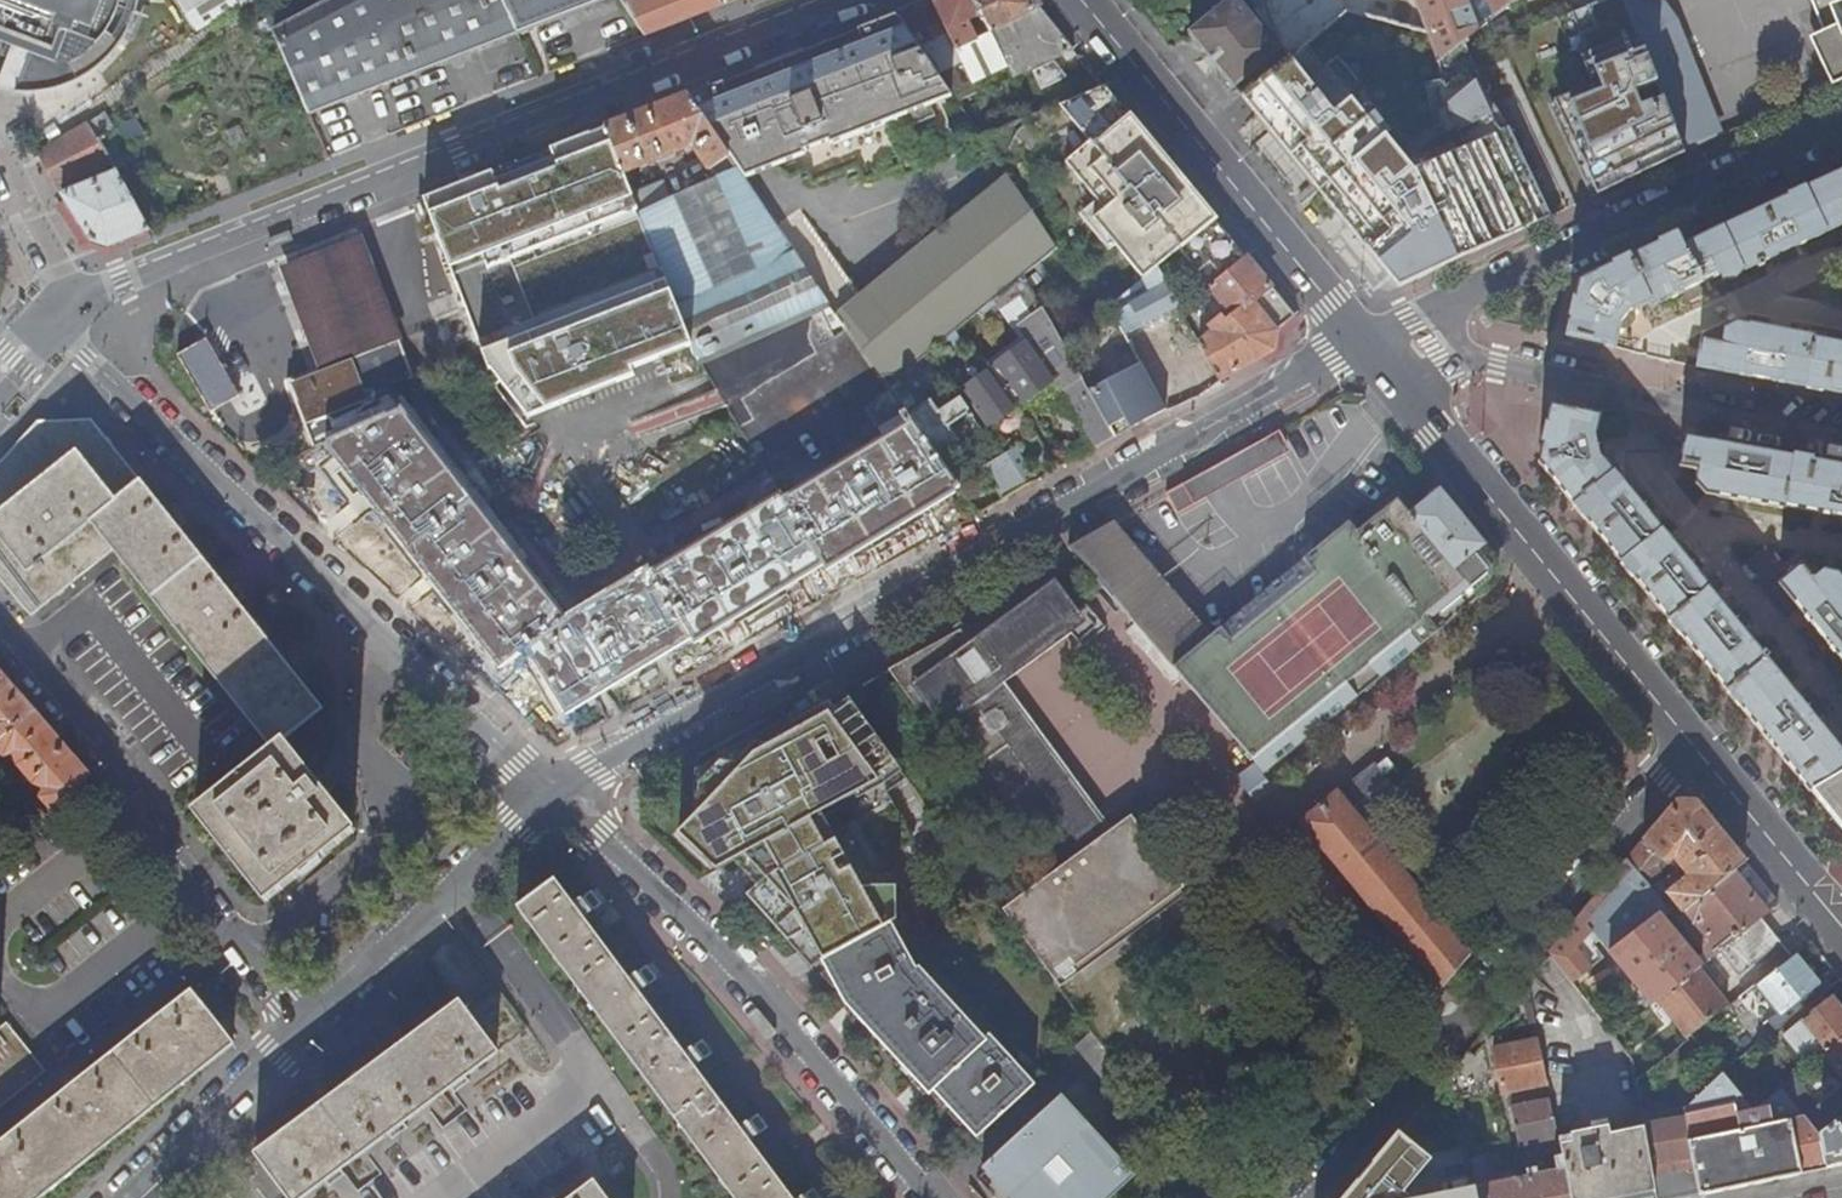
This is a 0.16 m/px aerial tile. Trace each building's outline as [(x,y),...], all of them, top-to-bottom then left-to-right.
[(6,50),(3,58),(11,62),(0,84),(0,91),(17,95),(35,95),(44,94),(62,90),(78,82),(86,78),(94,73),(108,61),(114,54),(124,39),(129,31),(136,14),(139,0),(0,0),(0,47),(6,50)] [(196,33),(225,17),(216,3),(220,0),(175,0),(196,33)] [(238,9),(254,0),(233,0),(238,9)] [(267,14),(310,115),(519,34),(502,0),(291,0),(267,14)] [(519,34),(519,35),(545,25),(544,24),(565,16),(566,17),(607,0),(502,0),(519,34)] [(626,5),(647,36),(721,6),(717,0),(638,0),(626,5)] [(896,16),(937,75),(951,64),(959,56),(956,52),(976,43),(975,40),(967,24),(981,17),(989,34),(1004,67),(1005,66),(1011,79),(1076,50),(1035,0),(936,0),(896,16)] [(1190,33),(1234,87),(1280,50),(1239,0),(1230,0),(1190,33)] [(1258,8),(1255,11),(1285,47),(1267,0),(1251,0),(1258,8)] [(1429,33),(1441,62),(1465,42),(1480,30),(1468,0),(1416,0),(1429,33)] [(1497,16),(1516,0),(1491,0),(1497,16)] [(1571,11),(1602,89),(1558,109),(1598,195),(1686,153),(1659,86),(1644,47),(1626,0),(1598,0),(1571,11)] [(1644,47),(1659,86),(1686,153),(1720,137),(1666,0),(1626,0),(1644,47)] [(1826,31),(1823,32),(1841,80),(1841,0),(1813,0),(1826,31)] [(763,67),(687,97),(729,158),(742,177),(803,154),(829,144),(898,117),(899,120),(904,131),(936,119),(931,105),(952,97),(937,75),(896,16),(797,54),(802,66),(767,80),(763,67)] [(1841,80),(1823,32),(1812,37),(1832,85),(1841,80)] [(956,52),(959,56),(971,82),(1004,67),(989,34),(975,40),(976,43),(956,52)] [(1290,60),(1244,98),(1400,288),(1551,216),(1509,129),(1486,96),(1465,42),(1441,62),(1444,83),(1428,86),(1435,125),(1422,128),(1413,141),(1341,57),(1311,81),(1292,59),(1290,60)] [(1056,61),(1031,72),(1041,88),(1069,77),(1056,61)] [(951,64),(937,75),(952,97),(956,103),(968,98),(961,86),(951,64)] [(971,82),(961,86),(968,98),(977,94),(971,82)] [(1177,174),(1106,87),(1036,117),(1048,141),(1076,127),(1090,144),(1065,164),(1104,211),(1093,221),(1121,254),(1127,249),(1149,276),(1159,268),(1178,251),(1184,257),(1179,262),(1204,292),(1208,288),(1245,257),(1189,189),(1184,193),(1172,179),(1177,174)] [(687,97),(606,129),(624,175),(677,156),(677,154),(692,148),(709,172),(729,158),(687,97)] [(898,117),(829,144),(830,146),(899,120),(898,117)] [(91,123),(37,154),(57,187),(111,162),(91,123)] [(563,146),(584,199),(627,183),(624,175),(606,129),(563,146)] [(742,177),(745,180),(805,156),(803,154),(742,177)] [(698,363),(701,362),(831,304),(745,180),(742,177),(729,158),(709,172),(715,179),(640,215),(642,220),(670,292),(697,361),(698,363)] [(116,171),(62,194),(91,241),(108,247),(150,231),(116,171)] [(1679,237),(1580,284),(1568,337),(1615,349),(1619,333),(1623,334),(1625,328),(1629,329),(1635,321),(1634,318),(1639,315),(1638,310),(1650,304),(1652,308),(1683,294),(1688,303),(1713,291),(1709,282),(1721,276),(1724,281),(1729,280),(1737,280),(1744,272),(1758,266),(1760,270),(1765,267),(1763,263),(1777,257),(1781,266),(1803,256),(1799,247),(1841,226),(1841,173),(1684,248),(1679,237)] [(1189,189),(1177,174),(1172,179),(1184,193),(1189,189)] [(837,314),(881,377),(903,373),(943,341),(957,330),(994,301),(1015,284),(1024,276),(1058,249),(1008,178),(837,314)] [(570,238),(550,187),(511,203),(530,253),(570,238)] [(399,341),(401,343),(405,342),(365,238),(280,270),(320,375),(395,345),(394,343),(399,341)] [(1127,249),(1121,254),(1143,281),(1149,276),(1127,249)] [(1295,317),(1245,257),(1208,288),(1232,318),(1228,322),(1223,316),(1209,327),(1214,333),(1200,344),(1220,380),(1274,350),(1276,332),(1295,317)] [(549,266),(521,277),(548,347),(603,322),(597,307),(572,318),(554,270),(551,271),(549,266)] [(1179,307),(1159,268),(1149,276),(1143,281),(1142,282),(1150,295),(1130,306),(1125,296),(1111,307),(1127,336),(1179,307)] [(1064,347),(1024,276),(1015,284),(1035,314),(1019,328),(1030,343),(992,372),(962,394),(987,428),(1017,406),(1058,378),(1095,448),(1113,439),(1108,430),(1089,393),(1064,347)] [(987,365),(992,372),(1030,343),(1019,328),(1035,314),(1015,284),(994,301),(1020,339),(987,365)] [(476,505),(402,413),(328,446),(505,670),(527,652),(566,714),(691,638),(694,643),(821,564),(825,569),(957,487),(940,462),(907,415),(881,377),(837,314),(831,304),(701,362),(706,371),(729,412),(734,420),(735,422),(766,476),(777,497),(651,574),(649,570),(567,619),(476,505)] [(1818,341),(1818,339),(1737,324),(1725,332),(1722,345),(1704,342),(1698,369),(1841,395),(1841,345),(1818,341)] [(965,341),(957,330),(943,341),(951,352),(965,341)] [(204,341),(176,359),(210,415),(239,398),(204,341)] [(402,413),(403,412),(395,387),(411,381),(412,383),(416,382),(413,374),(412,375),(408,365),(400,348),(401,343),(399,341),(394,343),(395,345),(320,375),(296,384),(294,381),(288,383),(290,388),(292,388),(314,445),(312,447),(314,452),(328,446),(402,413)] [(1167,410),(1142,364),(1089,393),(1108,430),(1123,422),(1129,430),(1167,410)] [(929,400),(907,415),(940,462),(983,433),(958,397),(937,412),(929,400)] [(1599,418),(1552,408),(1540,462),(1812,791),(1841,774),(1841,742),(1837,746),(1820,726),(1826,720),(1809,699),(1802,705),(1766,662),(1770,658),(1765,653),(1762,656),(1744,635),(1751,629),(1736,611),(1729,617),(1709,593),(1711,592),(1700,578),(1707,572),(1692,553),(1684,559),(1652,520),(1660,513),(1644,495),(1636,502),(1613,473),(1611,475),(1602,463),(1607,459),(1602,454),(1603,453),(1601,442),(1599,441),(1601,435),(1595,433),(1599,418)] [(3,587),(45,555),(105,512),(142,482),(93,421),(43,423),(0,468),(0,582),(3,587)] [(1276,433),(1231,458),(1242,479),(1288,454),(1276,433)] [(1686,439),(1681,466),(1701,471),(1698,486),(1694,489),(1700,496),(1706,492),(1707,493),(1786,509),(1786,507),(1835,515),(1834,525),(1841,527),(1841,468),(1686,439)] [(984,469),(1003,498),(1034,480),(1015,450),(984,469)] [(1197,477),(1167,493),(1179,515),(1208,499),(1197,477)] [(105,512),(45,555),(3,587),(30,616),(113,552),(119,560),(270,751),(193,812),(265,903),(355,832),(324,793),(335,784),(325,771),(314,779),(284,741),(322,710),(298,679),(302,675),(291,662),(287,665),(238,605),(243,601),(231,586),(227,590),(178,529),(183,525),(171,511),(166,514),(142,482),(105,512)] [(1435,488),(1407,511),(1412,517),(1440,494),(1435,488)] [(1440,494),(1412,517),(1454,568),(1454,570),(1478,598),(1497,583),(1498,564),(1440,494)] [(1206,640),(1173,667),(1256,762),(1264,773),(1449,622),(1446,618),(1461,606),(1464,610),(1478,598),(1454,570),(1454,568),(1412,517),(1407,511),(1397,500),(1357,533),(1349,523),(1206,640)] [(1107,526),(1069,547),(1173,667),(1206,640),(1107,526)] [(1839,578),(1825,573),(1814,583),(1802,568),(1781,585),(1814,626),(1807,633),(1823,651),(1830,645),(1841,659),(1841,581),(1839,578)] [(1048,877),(1003,911),(1049,974),(1177,879),(1131,815),(1109,831),(1092,809),(1091,810),(1001,686),(1018,673),(1014,669),(1068,630),(1072,634),(1083,646),(1106,626),(1087,603),(1079,610),(1054,578),(968,641),(959,629),(888,668),(934,732),(946,723),(975,764),(964,773),(1010,838),(1056,806),(1087,848),(1048,877)] [(1018,673),(1072,634),(1068,630),(1014,669),(1018,673)] [(0,673),(0,742),(34,713),(0,673)] [(811,968),(823,961),(876,933),(876,934),(891,925),(895,922),(895,889),(861,889),(834,841),(824,846),(809,819),(857,793),(878,782),(875,777),(895,763),(844,693),(789,723),(768,745),(754,743),(734,764),(720,761),(698,784),(695,814),(676,834),(714,870),(743,855),(766,879),(746,896),(811,968)] [(34,713),(0,742),(0,747),(8,756),(17,753),(20,765),(38,785),(48,790),(44,799),(54,810),(90,778),(34,713)] [(1368,766),(1380,780),(1385,775),(1373,761),(1368,766)] [(1264,773),(1256,762),(1236,779),(1254,801),(1270,786),(1261,775),(1264,773)] [(861,889),(895,889),(895,852),(914,842),(887,793),(906,779),(895,763),(875,777),(878,782),(857,793),(868,813),(847,824),(851,832),(834,841),(861,889)] [(1368,766),(1334,793),(1468,956),(1471,953),(1355,814),(1349,806),(1353,802),(1357,806),(1363,801),(1360,797),(1372,786),(1374,787),(1381,781),(1380,780),(1368,766)] [(1841,828),(1841,774),(1812,791),(1841,828)] [(1334,793),(1301,821),(1440,989),(1468,956),(1334,793)] [(45,819),(54,810),(44,799),(35,805),(43,817),(45,819)] [(1766,914),(1732,873),(1745,863),(1695,803),(1678,803),(1628,860),(1661,900),(1667,895),(1675,905),(1682,913),(1685,911),(1718,952),(1759,920),(1766,914)] [(1628,860),(1549,954),(1613,1036),(1632,1021),(1576,949),(1593,932),(1652,1004),(1657,1000),(1697,969),(1699,966),(1660,918),(1652,909),(1661,900),(1628,860)] [(1779,904),(1745,863),(1732,873),(1766,914),(1779,904)] [(749,1141),(767,1128),(757,1114),(739,1127),(693,1065),(711,1053),(702,1040),(683,1053),(638,991),(656,979),(646,965),(628,977),(582,917),(601,905),(592,891),(573,903),(554,879),(517,908),(733,1197),(792,1197),(749,1141)] [(1177,879),(1049,974),(1059,988),(1187,892),(1177,879)] [(1667,895),(1661,900),(1669,910),(1675,905),(1667,895)] [(1669,910),(1661,900),(1652,909),(1660,918),(1669,910)] [(1778,943),(1759,920),(1718,952),(1737,975),(1778,943)] [(876,933),(823,961),(844,1003),(844,1004),(917,1083),(922,1078),(979,1138),(1036,1084),(991,1037),(986,1041),(920,970),(917,972),(891,925),(876,934),(876,933)] [(1758,987),(1756,984),(1745,993),(1751,1000),(1761,992),(1778,1014),(1768,1022),(1775,1031),(1790,1019),(1801,1011),(1796,1004),(1819,986),(1795,958),(1758,987)] [(1697,969),(1657,1000),(1687,1038),(1728,1006),(1697,969)] [(464,1002),(499,1051),(532,1027),(497,979),(471,997),(464,1002)] [(212,982),(195,995),(192,991),(159,1019),(155,1014),(143,1023),(147,1029),(79,1083),(74,1079),(64,1087),(68,1093),(2,1145),(0,1143),(0,1197),(44,1197),(70,1177),(184,1085),(235,1043),(210,1013),(227,1000),(212,982)] [(1819,997),(1801,1011),(1790,1019),(1796,1026),(1823,1002),(1819,997)] [(464,1002),(461,998),(257,1150),(293,1197),(301,1197),(499,1051),(464,1002)] [(1823,1002),(1796,1026),(1800,1032),(1808,1026),(1828,1051),(1841,1040),(1841,1014),(1829,998),(1823,1002)] [(47,1071),(7,1022),(0,1028),(0,1108),(47,1071)] [(1547,1084),(1538,1039),(1493,1049),(1502,1093),(1547,1084)] [(1828,1051),(1823,1055),(1841,1078),(1841,1040),(1828,1051)] [(1469,1048),(1449,1070),(1456,1101),(1491,1093),(1489,1082),(1493,1080),(1486,1043),(1475,1053),(1469,1048)] [(1628,1055),(1624,1050),(1621,1052),(1635,1119),(1641,1117),(1633,1081),(1628,1055)] [(1695,1170),(1701,1195),(1827,1169),(1820,1137),(1805,1117),(1781,1089),(1752,1111),(1721,1074),(1716,1079),(1704,1090),(1684,1110),(1683,1111),(1689,1142),(1693,1158),(1695,1170)] [(1820,1137),(1838,1123),(1841,1120),(1841,1095),(1840,1091),(1805,1117),(1820,1137)] [(984,1166),(1012,1197),(1107,1197),(1130,1177),(1109,1154),(1058,1098),(984,1166)] [(1557,1139),(1549,1099),(1510,1107),(1519,1147),(1557,1139)] [(1658,1197),(1688,1197),(1701,1195),(1695,1170),(1687,1172),(1685,1166),(1673,1168),(1672,1162),(1693,1158),(1689,1142),(1683,1111),(1641,1117),(1643,1129),(1656,1192),(1658,1197)] [(1820,1137),(1827,1169),(1841,1166),(1841,1129),(1838,1123),(1820,1137)] [(1562,1154),(1572,1197),(1627,1197),(1656,1192),(1643,1129),(1609,1136),(1607,1128),(1559,1137),(1562,1154)] [(1109,1154),(1130,1177),(1150,1158),(1130,1136),(1109,1154)] [(1401,1192),(1427,1162),(1399,1138),(1345,1197),(1408,1197),(1401,1192)] [(1477,1197),(1572,1197),(1562,1154),(1551,1157),(1554,1170),(1544,1173),(1542,1163),(1527,1166),(1529,1175),(1475,1186),(1475,1187),(1477,1197)] [(593,1182),(571,1197),(605,1197),(593,1182)] [(1475,1186),(1420,1197),(1477,1197),(1475,1187),(1475,1186)] [(812,1188),(797,1197),(819,1197),(812,1188)]
